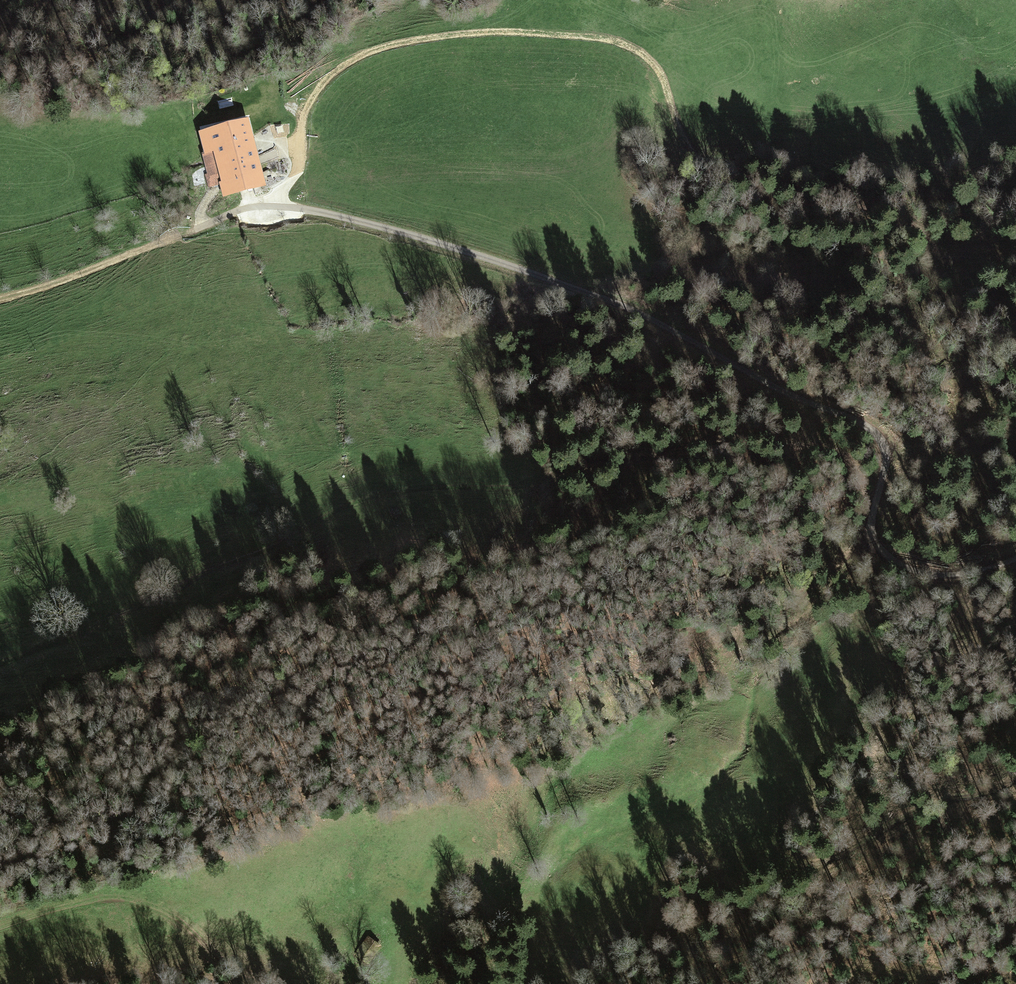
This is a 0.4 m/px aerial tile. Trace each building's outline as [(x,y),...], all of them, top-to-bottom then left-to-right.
[(241,117),(192,132),(209,188),(219,184),(222,197),(263,184),(241,117)]
